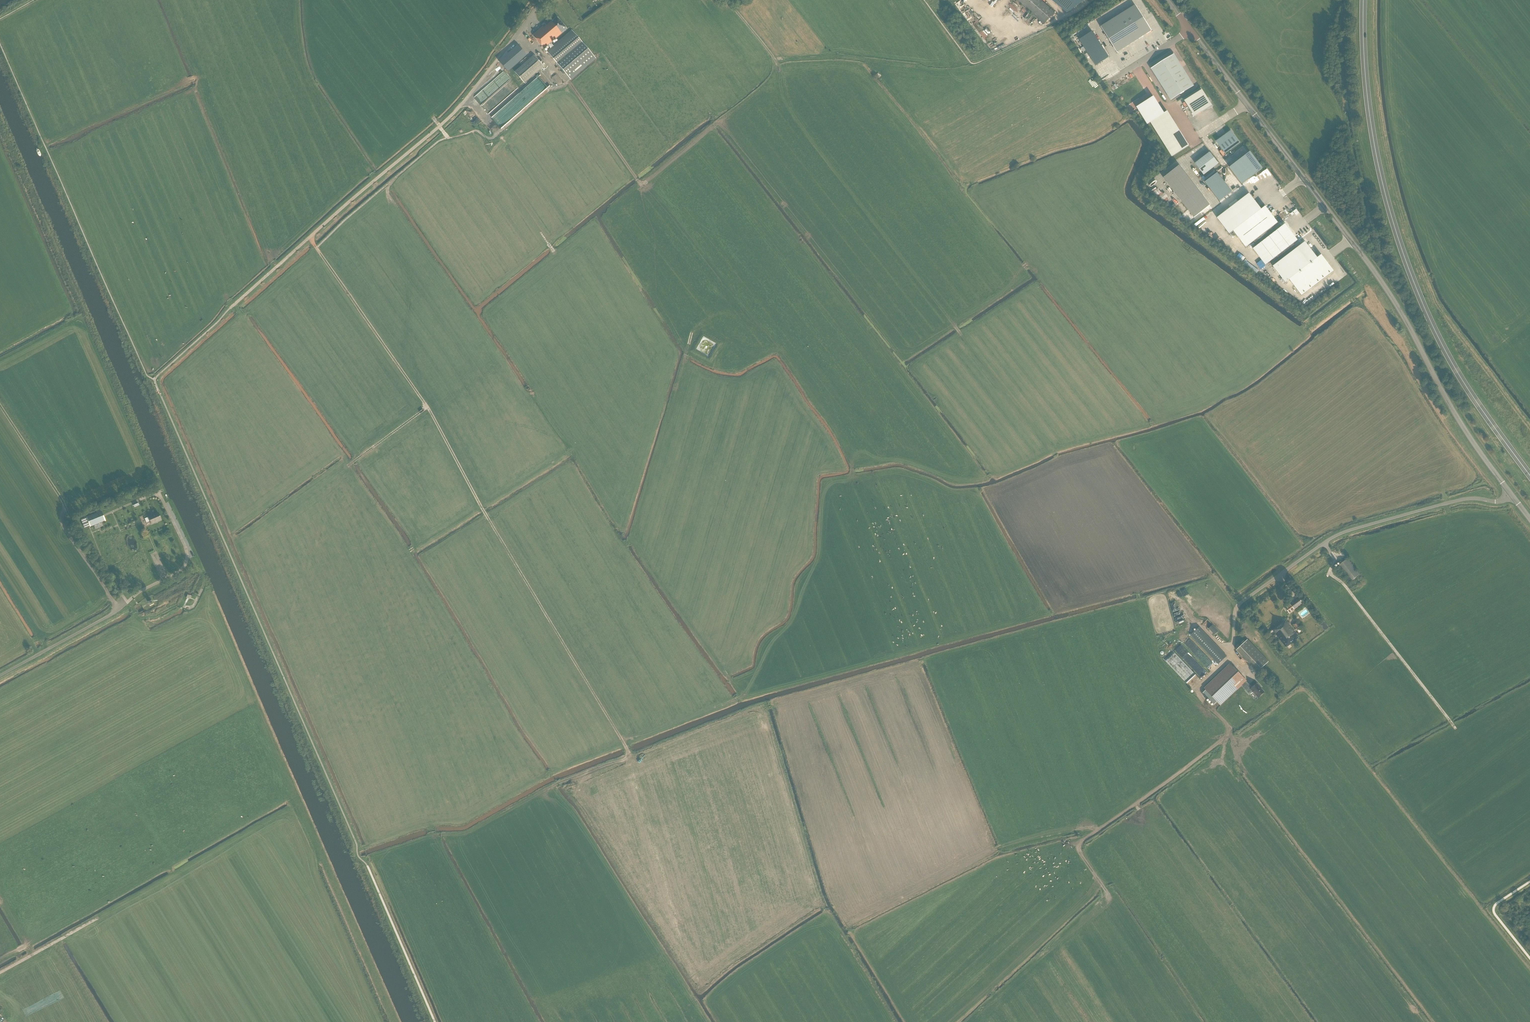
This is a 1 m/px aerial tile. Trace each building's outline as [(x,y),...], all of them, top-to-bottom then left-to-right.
[(1044,25),(1055,13),(1041,0),(1016,0),(1044,25)] [(1065,14),(1085,0),(1050,0),(1065,14)] [(1101,27),(1117,53),(1151,31),(1135,5),(1101,27)] [(543,26),(532,35),(544,48),(548,45),(550,48),(547,51),(570,79),(595,58),(572,30),(553,46),(551,43),(567,29),(557,17),(544,28),(543,26)] [(1093,32),(1080,40),(1096,66),(1109,58),(1093,32)] [(527,55),(518,45),(499,62),(508,72),(527,55)] [(1179,62),(1174,53),(1165,58),(1166,60),(1152,68),(1172,100),(1193,87),(1178,62),(1179,62)] [(544,67),(541,64),(534,55),(515,72),(524,83),(544,67)] [(499,71),(493,75),(502,88),(508,83),(499,71)] [(1202,90),(1185,101),(1195,117),(1212,106),(1202,90)] [(1164,114),(1154,97),(1137,108),(1147,125),(1150,123),(1172,157),(1189,146),(1168,112),(1164,114)] [(1225,154),(1240,143),(1231,131),(1216,141),(1225,154)] [(1229,167),(1242,184),(1262,169),(1250,152),(1229,167)] [(1204,175),(1218,164),(1209,153),(1195,164),(1204,175)] [(1181,165),(1165,177),(1195,217),(1211,205),(1181,165)] [(1267,182),(1273,177),(1268,169),(1253,179),(1256,184),(1258,183),(1257,180),(1260,178),(1264,184),(1266,183),(1264,181),(1266,179),(1267,182)] [(1205,183),(1220,201),(1232,192),(1217,173),(1205,183)] [(1246,247),(1254,241),(1257,246),(1253,249),(1265,265),(1273,259),(1277,264),(1273,267),(1285,283),(1289,280),(1301,296),(1334,271),(1321,255),(1317,258),(1305,242),(1297,248),(1293,244),(1298,241),(1285,224),(1277,230),(1274,226),(1278,223),(1265,207),(1261,210),(1249,194),(1217,218),(1229,234),(1233,231),(1246,247)] [(698,343),(708,352),(716,344),(706,334),(698,343)] [(86,518),(81,520),(84,529),(90,527),(94,526),(101,523),(105,521),(101,511),(86,517),(86,518)] [(148,517),(145,519),(146,523),(150,521),(151,525),(161,520),(158,513),(148,517)] [(1350,582),(1359,575),(1347,559),(1338,566),(1350,582)] [(1302,603),(1298,597),(1295,599),(1296,601),(1293,603),(1292,602),(1285,608),(1289,613),(1302,603)] [(1207,620),(1203,625),(1208,629),(1212,624),(1207,620)] [(1286,648),(1299,638),(1286,621),(1283,623),(1282,623),(1272,630),(1286,648)] [(1218,631),(1212,625),(1208,629),(1214,635),(1218,631)] [(1218,664),(1226,657),(1198,628),(1191,635),(1218,664)] [(1183,642),(1193,654),(1199,649),(1206,657),(1189,637),(1183,642)] [(1248,639),(1237,650),(1240,654),(1244,650),(1262,668),(1269,661),(1248,639)] [(1246,681),(1230,664),(1204,688),(1217,702),(1220,705),(1237,689),(1237,690),(1241,686),(1249,694),(1252,691),(1258,698),(1265,692),(1260,687),(1257,683),(1252,688),(1246,681)] [(1217,702),(1206,690),(1203,693),(1214,705),(1217,702)]
